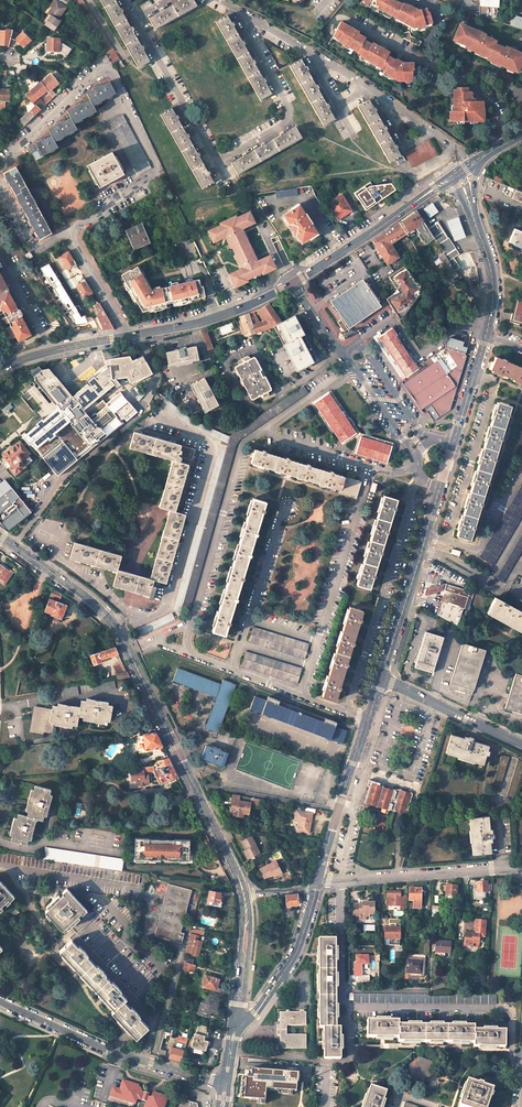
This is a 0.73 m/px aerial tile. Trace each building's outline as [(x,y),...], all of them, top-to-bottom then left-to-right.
[(82,0),(73,0),(113,64),(120,60),(82,0)] [(139,68),(150,61),(115,0),(100,0),(139,68)] [(194,0),(181,0),(180,1),(164,10),(149,18),(155,30),(197,6),(194,0)] [(364,2),(368,4),(367,6),(377,11),(378,10),(381,9),(385,12),(391,15),(395,17),(396,16),(402,4),(399,2),(393,1),(393,0),(364,0),(364,2)] [(497,22),(497,15),(496,10),(496,7),(496,4),(496,0),(477,0),(477,6),(477,10),(477,15),(497,22)] [(60,21),(58,20),(66,7),(60,3),(57,1),(48,13),(51,16),(45,25),(54,31),(60,21)] [(419,10),(412,7),(411,4),(403,2),(402,4),(396,16),(402,19),(401,21),(407,24),(409,30),(410,29),(418,27),(418,28),(421,28),(426,26),(425,25),(432,23),(429,13),(428,13),(427,8),(419,10)] [(242,42),(227,15),(225,16),(216,22),(260,101),(272,94),(265,82),(263,79),(253,60),(244,45),(242,42)] [(518,19),(517,22),(511,20),(509,25),(521,29),(521,20),(518,19)] [(344,45),(353,50),(358,53),(364,41),(365,39),(358,35),(355,33),(356,31),(351,28),(341,23),(333,36),(335,37),(339,40),(338,42),(344,45)] [(465,48),(488,57),(494,44),(495,42),(484,37),(485,36),(460,25),(453,40),(466,46),(465,48)] [(0,32),(0,44),(5,45),(4,46),(8,47),(10,38),(12,31),(12,30),(5,30),(5,32),(0,32)] [(15,39),(19,35),(16,32),(12,31),(10,38),(15,39)] [(410,36),(409,31),(401,33),(399,36),(419,46),(421,42),(410,36)] [(19,35),(15,39),(23,48),(31,40),(22,32),(19,35)] [(60,39),(47,38),(47,51),(59,52),(60,39)] [(374,47),(371,45),(364,41),(358,53),(357,54),(360,56),(360,57),(370,63),(375,66),(381,69),(388,57),(389,55),(386,53),(387,52),(381,48),(375,45),(374,47)] [(517,72),(521,61),(521,54),(505,47),(504,48),(494,44),(488,57),(488,60),(501,65),(517,72)] [(398,61),(396,60),(395,61),(388,57),(381,69),(380,69),(384,72),(383,73),(393,79),(398,82),(405,82),(411,81),(412,81),(412,74),(412,70),(413,70),(413,64),(403,64),(398,61)] [(305,67),(301,59),(300,60),(289,66),(324,126),(333,121),(335,119),(316,86),(307,70),(305,67)] [(116,64),(119,70),(124,67),(121,61),(116,64)] [(51,74),(26,95),(35,106),(30,112),(35,116),(44,106),(41,102),(38,97),(47,90),(49,91),(58,83),(51,74)] [(109,81),(86,94),(90,100),(93,106),(96,105),(116,94),(109,81)] [(454,105),(454,112),(451,112),(449,112),(449,122),(456,122),(463,122),(463,119),(470,119),(470,122),(477,122),(484,122),(484,111),(482,111),(482,107),(482,102),(474,101),(474,100),(472,100),(470,100),(470,93),(470,92),(467,92),(467,88),(462,88),(457,88),(457,90),(453,90),(454,105)] [(10,89),(0,89),(0,109),(0,110),(5,108),(5,101),(9,101),(10,89)] [(50,93),(41,102),(44,106),(56,94),(56,95),(57,94),(54,90),(50,93)] [(90,100),(67,112),(70,118),(74,124),(76,123),(97,112),(93,106),(90,100)] [(374,108),(369,100),(358,107),(390,163),(393,161),(396,160),(401,156),(384,127),(375,111),(374,108)] [(178,119),(172,108),(160,114),(203,189),(214,183),(210,175),(208,171),(178,119)] [(28,112),(20,119),(24,126),(35,116),(30,112),(28,112)] [(123,115),(108,123),(112,129),(113,129),(134,168),(133,169),(137,176),(152,168),(148,161),(147,161),(126,122),(127,122),(123,115)] [(70,118),(48,130),(51,135),(55,142),(77,130),(74,124),(70,118)] [(302,138),(296,127),(284,133),(246,155),(231,163),(238,175),(302,138)] [(51,135),(29,148),(34,158),(36,160),(58,148),(55,142),(51,135)] [(438,154),(431,140),(405,154),(412,167),(438,154)] [(95,161),(87,165),(99,188),(124,175),(112,152),(95,161)] [(402,163),(405,161),(402,156),(401,156),(396,160),(398,165),(402,163)] [(16,166),(3,173),(39,240),(52,233),(45,221),(35,202),(23,180),(16,166)] [(370,182),(354,193),(364,208),(374,201),(375,202),(378,200),(385,195),(383,193),(388,189),(390,192),(394,189),(390,182),(373,185),(370,182)] [(298,195),(297,188),(276,191),(277,198),(298,195)] [(516,190),(513,197),(520,200),(519,202),(521,203),(521,193),(516,190)] [(352,211),(342,194),(327,203),(337,219),(352,211)] [(330,219),(315,195),(308,199),(324,223),(330,219)] [(375,202),(374,201),(364,208),(365,210),(377,202),(378,201),(378,200),(375,202)] [(438,212),(432,203),(424,209),(430,217),(438,212)] [(317,233),(299,205),(291,211),(291,212),(284,217),(289,225),(287,226),(294,236),(295,234),(300,242),(308,237),(309,239),(317,233)] [(245,235),(242,229),(244,228),(250,225),(248,223),(254,220),(249,211),(238,216),(233,219),(232,217),(222,222),(223,224),(208,231),(212,240),(217,238),(218,240),(219,239),(227,235),(228,237),(225,238),(228,244),(230,243),(234,251),(249,244),(247,239),(246,240),(244,236),(245,235)] [(428,229),(417,211),(401,222),(409,234),(416,229),(426,244),(434,238),(428,229)] [(465,237),(458,217),(447,221),(454,241),(465,237)] [(388,231),(373,241),(389,267),(401,259),(392,245),(409,234),(401,222),(388,231)] [(434,238),(444,254),(455,270),(460,267),(454,257),(459,254),(453,243),(449,237),(448,238),(438,223),(428,229),(434,238)] [(141,225),(126,231),(132,244),(134,249),(136,248),(149,243),(141,225)] [(514,229),(508,242),(521,248),(521,232),(514,229)] [(251,275),(256,273),(257,274),(262,272),(262,274),(265,273),(269,271),(268,270),(274,266),(269,256),(257,261),(253,252),(252,253),(250,249),(251,248),(249,244),(234,251),(235,255),(237,259),(236,260),(240,269),(228,275),(234,285),(240,282),(241,284),(247,281),(246,279),(251,277),(251,275)] [(76,264),(69,251),(59,257),(67,269),(76,264)] [(444,254),(439,257),(442,262),(440,264),(445,272),(447,271),(452,280),(458,276),(455,270),(444,254)] [(49,264),(40,268),(51,285),(59,280),(49,264)] [(416,283),(405,266),(389,277),(399,293),(394,295),(393,294),(386,299),(397,315),(400,319),(405,314),(420,295),(420,285),(418,281),(416,283)] [(149,286),(138,267),(131,271),(130,270),(122,275),(143,312),(156,308),(166,306),(166,304),(173,302),(174,304),(181,302),(200,297),(200,296),(205,294),(203,286),(201,286),(199,279),(150,291),(149,286)] [(247,281),(262,274),(262,272),(257,274),(251,277),(246,279),(247,281)] [(4,313),(9,322),(19,341),(26,337),(31,335),(0,276),(0,315),(4,313)] [(93,293),(86,280),(78,285),(77,288),(83,299),(93,293)] [(349,323),(351,326),(380,307),(378,303),(380,302),(373,293),(367,283),(365,284),(362,280),(334,300),(336,304),(334,305),(341,315),(345,321),(347,325),(349,323)] [(62,284),(54,289),(69,311),(75,307),(62,284)] [(517,301),(514,313),(512,320),(521,323),(521,302),(517,301)] [(99,303),(95,305),(99,313),(96,314),(98,317),(104,330),(114,329),(111,324),(99,303)] [(281,322),(269,305),(269,304),(261,309),(257,310),(260,315),(261,314),(264,320),(261,321),(265,330),(272,327),(274,326),(281,322)] [(81,317),(78,311),(71,315),(77,325),(88,323),(85,316),(81,317)] [(262,331),(260,322),(253,312),(251,312),(248,313),(255,333),(262,331)] [(255,333),(248,313),(243,315),(240,316),(247,336),(255,333)] [(275,326),(296,371),(316,361),(311,351),(302,333),(294,316),(275,326)] [(213,348),(207,328),(201,330),(207,350),(213,348)] [(466,355),(468,348),(463,347),(461,352),(446,348),(425,362),(424,361),(418,365),(392,328),(377,338),(383,346),(391,357),(400,372),(405,378),(402,381),(424,412),(425,411),(426,410),(432,406),(439,417),(450,410),(466,357),(466,355)] [(183,347),(180,348),(180,349),(166,352),(169,365),(176,364),(176,365),(193,363),(192,361),(199,360),(197,346),(187,348),(187,346),(183,347)] [(111,364),(113,378),(117,378),(128,376),(132,384),(154,372),(144,354),(134,359),(131,354),(110,357),(111,364)] [(259,374),(257,371),(262,369),(257,361),(256,362),(255,359),(253,358),(250,360),(248,357),(246,357),(241,359),(243,363),(235,367),(235,368),(236,371),(235,372),(237,376),(239,375),(240,377),(239,378),(239,381),(240,384),(241,385),(243,388),(246,389),(246,391),(245,392),(247,396),(248,395),(250,398),(251,399),(259,395),(259,396),(260,397),(261,398),(263,398),(267,395),(267,393),(266,392),(269,390),(269,388),(268,386),(269,385),(265,376),(260,379),(260,376),(259,374)] [(503,360),(495,357),(490,370),(521,383),(521,368),(506,361),(506,359),(505,359),(503,358),(503,360)] [(74,395),(85,409),(115,383),(118,387),(122,383),(117,378),(113,378),(111,364),(108,364),(108,366),(97,375),(95,373),(87,380),(89,382),(74,395)] [(121,420),(123,418),(119,414),(105,398),(88,412),(85,409),(74,395),(65,384),(51,366),(43,368),(40,365),(32,371),(55,398),(51,402),(36,384),(29,389),(43,406),(45,408),(42,411),(46,417),(44,418),(57,433),(64,441),(78,459),(113,431),(116,429),(124,423),(121,420)] [(265,376),(262,369),(257,371),(259,374),(260,376),(260,379),(265,376)] [(192,384),(197,394),(196,395),(202,408),(204,407),(206,411),(218,405),(213,396),(215,396),(212,390),(211,390),(204,378),(202,379),(198,381),(197,380),(196,381),(196,382),(192,384)] [(89,382),(87,380),(77,381),(69,383),(65,384),(74,395),(89,382)] [(424,412),(402,381),(401,381),(400,382),(404,390),(421,413),(422,412),(424,412)] [(329,395),(327,393),(312,403),(341,443),(352,435),(353,429),(347,420),(336,405),(329,395)] [(160,394),(153,401),(156,404),(163,396),(160,394)] [(136,407),(130,400),(119,409),(121,412),(119,414),(123,418),(136,407)] [(14,406),(12,402),(4,409),(7,412),(8,411),(10,413),(12,411),(11,409),(14,406)] [(483,503),(481,502),(487,484),(488,485),(489,483),(489,482),(488,481),(494,461),(496,461),(496,460),(497,458),(495,457),(500,440),(502,441),(502,439),(503,437),(501,437),(508,416),(509,417),(510,416),(510,414),(508,413),(511,406),(497,402),(456,536),(470,540),(473,529),(474,529),(475,528),(475,526),(474,526),(480,505),(482,505),(482,504),(483,503)] [(45,408),(43,406),(36,414),(31,421),(27,428),(27,430),(28,432),(38,424),(36,422),(43,416),(44,418),(46,417),(42,411),(45,408)] [(432,406),(426,410),(434,421),(439,417),(432,406)] [(38,424),(28,432),(35,440),(33,442),(38,448),(49,438),(50,439),(57,433),(44,418),(43,416),(36,422),(38,424)] [(353,429),(352,435),(358,439),(359,440),(364,437),(360,436),(354,432),(353,429)] [(35,440),(28,432),(27,430),(23,433),(28,440),(30,442),(31,443),(33,442),(35,440)] [(150,578),(145,577),(117,569),(121,554),(74,542),(70,558),(75,559),(75,561),(78,562),(80,562),(81,561),(109,569),(116,571),(113,584),(116,585),(143,594),(143,596),(148,597),(152,598),(157,585),(160,585),(161,582),(166,583),(170,569),(172,569),(173,567),(173,564),(171,564),(176,548),(178,548),(179,546),(179,543),(177,543),(183,522),(185,515),(175,512),(177,505),(179,505),(180,503),(180,501),(178,500),(187,471),(189,472),(189,470),(190,468),(188,467),(189,464),(192,465),(193,460),(192,459),(195,449),(181,446),(181,444),(174,443),(175,441),(173,440),(170,440),(169,441),(142,434),(142,431),(140,431),(137,430),(137,432),(134,431),(129,447),(172,459),(159,507),(169,510),(150,578)] [(49,438),(38,448),(45,457),(64,441),(57,433),(50,439),(49,438)] [(223,434),(220,441),(219,444),(226,445),(228,436),(223,434)] [(359,440),(355,453),(387,463),(392,446),(384,443),(367,438),(364,437),(359,440)] [(33,458),(29,453),(31,452),(26,445),(24,443),(22,440),(5,453),(11,461),(9,462),(17,472),(27,465),(26,464),(33,458)] [(59,474),(78,459),(64,441),(45,457),(59,474)] [(254,449),(250,462),(339,490),(338,493),(355,498),(360,482),(332,473),(332,471),(331,471),(329,470),(329,472),(309,466),(310,464),(308,464),(307,463),(306,465),(287,459),(288,457),(286,457),(285,457),(284,458),(265,452),(265,450),(264,450),(262,450),(262,451),(254,449)] [(5,480),(0,483),(0,526),(7,531),(31,511),(5,480)] [(521,515),(521,486),(521,485),(480,556),(493,564),(521,515)] [(394,510),(395,511),(396,509),(396,507),(395,507),(397,499),(384,496),(357,584),(370,588),(372,580),(374,580),(374,579),(375,578),(373,577),(380,554),(382,555),(382,553),(382,552),(381,551),(387,534),(388,534),(388,532),(389,531),(387,530),(394,510)] [(245,578),(245,577),(244,576),(250,556),(251,557),(251,555),(252,554),(250,553),(256,535),(257,536),(258,534),(258,533),(257,532),(263,512),(264,512),(265,511),(265,510),(264,509),(266,502),(252,498),(212,631),(226,635),(229,624),(231,624),(231,623),(232,622),(230,621),(236,601),(238,601),(238,600),(239,599),(237,598),(243,579),(244,580),(245,578)] [(521,552),(521,535),(496,579),(504,583),(521,552)] [(1,579),(0,581),(0,582),(3,585),(13,572),(9,569),(7,571),(0,565),(0,578),(1,579)] [(430,587),(427,587),(425,595),(427,595),(445,590),(446,585),(444,584),(430,587)] [(474,593),(470,591),(446,585),(445,590),(437,615),(459,626),(464,609),(469,610),(474,593)] [(53,588),(51,596),(59,599),(61,594),(53,588)] [(497,598),(488,613),(521,632),(521,612),(497,598)] [(51,614),(51,616),(61,619),(67,606),(49,599),(44,612),(51,614)] [(349,607),(322,695),(336,699),(338,691),(339,692),(340,690),(340,689),(339,688),(346,666),(347,667),(347,665),(348,663),(347,663),(352,644),(354,645),(354,643),(355,642),(353,641),(360,621),(361,622),(361,621),(362,619),(360,619),(363,611),(349,607)] [(172,612),(136,630),(140,637),(176,619),(172,612)] [(252,627),(248,641),(304,658),(309,643),(252,627)] [(433,673),(434,670),(444,637),(426,632),(421,648),(415,667),(433,673)] [(472,695),(486,650),(463,643),(450,688),(460,691),(472,695)] [(101,663),(100,659),(118,654),(115,647),(89,655),(93,665),(97,664),(101,663)] [(245,651),(240,666),(297,683),(301,668),(245,651)] [(120,658),(117,660),(123,672),(115,674),(116,675),(116,678),(129,676),(120,658)] [(182,669),(178,667),(173,680),(178,681),(182,669)] [(221,684),(182,669),(178,681),(216,696),(205,726),(217,731),(219,727),(235,683),(223,679),(221,684)] [(516,673),(506,708),(521,713),(521,675),(516,673)] [(92,683),(93,691),(115,687),(114,680),(102,681),(92,683)] [(77,686),(62,689),(63,696),(79,693),(77,686)] [(347,730),(335,726),(337,721),(268,696),(266,701),(254,696),(250,708),(342,743),(347,730)] [(112,706),(102,704),(102,702),(90,700),(89,702),(81,701),(79,710),(78,716),(109,722),(112,706)] [(76,726),(78,716),(79,710),(74,709),(74,707),(61,705),(61,707),(53,705),(51,711),(49,722),(54,722),(76,726)] [(51,734),(54,722),(49,722),(51,711),(35,708),(31,731),(51,734)] [(143,734),(145,750),(161,748),(162,746),(163,745),(156,732),(143,734)] [(452,735),(447,751),(459,755),(459,756),(476,761),(477,760),(484,762),(487,754),(489,755),(490,753),(490,751),(488,750),(489,746),(476,743),(476,745),(472,744),(473,742),(474,739),(471,738),(470,739),(467,738),(467,740),(452,735)] [(224,765),(228,752),(222,750),(222,748),(213,745),(212,747),(206,744),(201,757),(224,765)] [(509,757),(502,754),(491,791),(498,793),(509,757)] [(169,758),(159,758),(159,766),(172,765),(169,758)] [(521,772),(521,760),(518,759),(507,796),(514,798),(521,772)] [(164,767),(155,772),(160,782),(169,778),(170,780),(178,776),(172,765),(165,768),(164,767)] [(143,771),(143,767),(130,768),(131,780),(135,779),(136,784),(148,783),(148,774),(144,774),(143,771)] [(372,787),(376,788),(371,805),(382,808),(382,807),(384,807),(384,809),(394,812),(395,809),(402,812),(403,812),(404,810),(407,811),(412,794),(396,789),(395,790),(395,793),(391,792),(391,793),(388,792),(388,791),(378,788),(379,786),(380,783),(373,781),(372,787)] [(48,798),(51,790),(35,785),(26,815),(33,817),(33,818),(36,819),(36,818),(42,820),(45,811),(47,811),(48,807),(50,799),(48,798)] [(365,803),(371,805),(376,788),(372,787),(369,787),(367,795),(365,803)] [(250,803),(251,796),(232,793),(231,799),(234,799),(233,803),(232,803),(231,808),(235,808),(234,815),(243,816),(244,812),(249,813),(250,803)] [(296,809),(294,820),(300,821),(298,831),(308,833),(312,812),(314,812),(315,808),(305,806),(305,811),(296,809)] [(33,817),(26,815),(18,813),(10,839),(25,844),(28,834),(30,835),(31,832),(34,822),(32,822),(33,818),(33,817)] [(488,836),(490,836),(493,836),(493,835),(493,833),(492,833),(492,830),(490,830),(489,814),(473,815),(474,828),(472,829),(472,841),(475,841),(475,853),(491,852),(490,841),(488,841),(488,836)] [(242,841),(246,849),(250,857),(260,853),(252,836),(242,841)] [(136,838),(135,858),(144,858),(144,860),(149,861),(149,858),(157,858),(156,861),(161,861),(161,859),(172,859),(172,861),(181,862),(181,859),(188,859),(189,859),(190,839),(175,839),(175,840),(167,839),(167,842),(160,842),(160,839),(149,839),(150,838),(136,838)] [(42,858),(121,871),(122,860),(44,848),(42,858)] [(138,882),(139,874),(0,852),(0,860),(138,882)] [(276,860),(259,868),(264,878),(273,874),(281,871),(276,860)] [(4,901),(8,898),(9,900),(13,895),(0,881),(0,905),(4,901)] [(487,881),(476,881),(476,889),(474,889),(474,898),(484,897),(484,892),(487,892),(487,881)] [(192,890),(169,884),(155,936),(182,943),(184,933),(181,932),(192,890)] [(446,885),(446,891),(445,899),(456,900),(456,886),(446,885)] [(63,893),(54,901),(44,910),(61,929),(80,912),(82,913),(86,909),(66,887),(61,891),(63,893)] [(409,887),(409,900),(413,900),(413,907),(420,908),(421,888),(409,887)] [(387,890),(387,900),(386,905),(400,906),(400,907),(405,908),(406,894),(400,894),(400,891),(387,890)] [(221,892),(210,891),(209,900),(213,901),(213,906),(222,907),(223,896),(220,896),(221,892)] [(285,894),(286,905),(298,904),(297,893),(291,894),(285,894)] [(359,920),(365,920),(365,916),(369,917),(369,914),(374,914),(374,902),(363,902),(363,905),(360,905),(360,904),(354,904),(353,914),(359,914),(359,917),(359,920)] [(11,911),(15,915),(19,911),(16,907),(11,911)] [(441,907),(432,907),(432,916),(441,916),(441,907)] [(84,914),(71,927),(140,1001),(160,983),(92,910),(86,915),(84,914)] [(400,919),(389,919),(389,928),(400,928),(400,919)] [(475,920),(474,932),(472,932),(471,933),(464,933),(464,945),(472,946),(472,943),(478,943),(479,937),(484,937),(485,921),(475,920)] [(389,942),(389,946),(399,946),(399,939),(400,939),(400,928),(389,928),(385,928),(385,939),(389,939),(389,942)] [(199,954),(203,941),(199,940),(200,935),(192,933),(187,951),(199,954)] [(335,977),(335,974),(335,956),(337,956),(337,950),(335,950),(334,938),(318,938),(318,949),(319,981),(319,1011),(320,1027),(324,1027),(324,1041),(324,1058),(341,1058),(341,1045),(342,1045),(342,1039),(340,1039),(340,1027),(336,1027),(336,1014),(338,1014),(338,1008),(336,1008),(335,983),(337,983),(337,977),(335,977)] [(71,939),(59,951),(70,962),(88,982),(106,1000),(114,1009),(112,1011),(125,1025),(136,1037),(148,1026),(139,1017),(140,1016),(131,1006),(129,1007),(124,1000),(126,998),(120,991),(122,990),(112,980),(111,981),(105,975),(106,973),(97,964),(95,965),(86,956),(88,954),(79,944),(77,946),(71,939)] [(434,952),(449,953),(450,941),(435,940),(434,952)] [(365,955),(355,955),(355,963),(354,963),(354,975),(356,975),(356,981),(368,981),(368,975),(361,975),(361,963),(365,963),(365,955)] [(407,957),(407,959),(422,961),(421,974),(421,976),(423,976),(425,959),(407,957)] [(422,961),(407,959),(406,973),(421,974),(422,961)] [(183,968),(191,970),(193,964),(184,961),(183,968)] [(205,975),(202,986),(213,989),(214,987),(217,987),(219,979),(205,975)] [(352,1002),(496,1003),(496,995),(378,993),(352,993),(352,1002)] [(200,1002),(197,1013),(208,1016),(211,1005),(200,1002)] [(305,1012),(299,1012),(282,1013),(279,1013),(280,1028),(280,1048),(306,1048),(306,1036),(288,1036),(288,1024),(306,1024),(305,1012)] [(486,1030),(482,1030),(473,1030),(473,1026),(460,1026),(460,1024),(458,1024),(454,1024),(454,1026),(438,1025),(438,1023),(435,1023),(432,1023),(432,1025),(415,1025),(415,1023),(413,1023),(410,1023),(410,1025),(398,1025),(398,1020),(384,1020),(385,1018),(382,1018),(379,1019),(379,1020),(366,1020),(366,1036),(397,1036),(397,1041),(473,1042),(473,1046),(504,1046),(505,1030),(492,1030),(492,1028),(489,1028),(486,1028),(486,1030)] [(192,1050),(204,1054),(207,1044),(205,1043),(210,1027),(199,1024),(195,1036),(194,1036),(192,1045),(193,1046),(192,1050)] [(172,1046),(169,1057),(175,1059),(181,1061),(188,1038),(179,1035),(177,1042),(182,1044),(182,1046),(180,1046),(179,1048),(172,1046)] [(157,1056),(164,1058),(166,1050),(160,1049),(157,1056)] [(251,1069),(250,1078),(247,1077),(242,1077),(241,1080),(244,1080),(243,1101),(256,1102),(264,1103),(265,1089),(265,1086),(278,1087),(278,1089),(291,1090),(296,1091),(296,1081),(297,1081),(298,1072),(288,1071),(288,1073),(271,1072),(271,1070),(251,1069)] [(136,1083),(122,1079),(121,1083),(122,1084),(121,1087),(122,1088),(121,1089),(119,1089),(112,1086),(110,1094),(131,1102),(136,1083)] [(459,1106),(485,1106),(491,1090),(481,1086),(482,1085),(477,1083),(476,1085),(466,1081),(458,1106),(459,1106)] [(136,1083),(131,1102),(135,1103),(136,1099),(138,1097),(146,1100),(144,1106),(160,1106),(161,1106),(164,1106),(168,1096),(162,1094),(161,1096),(158,1095),(159,1093),(153,1092),(151,1097),(147,1095),(149,1092),(144,1091),(140,1090),(141,1089),(140,1087),(137,1086),(138,1084),(136,1083)] [(384,1104),(382,1103),(385,1091),(370,1086),(365,1100),(363,1106),(382,1106),(384,1104)] [(180,1106),(181,1106),(199,1106),(198,1103),(192,1101),(191,1100),(187,1098),(184,1102),(184,1103),(180,1106)]
